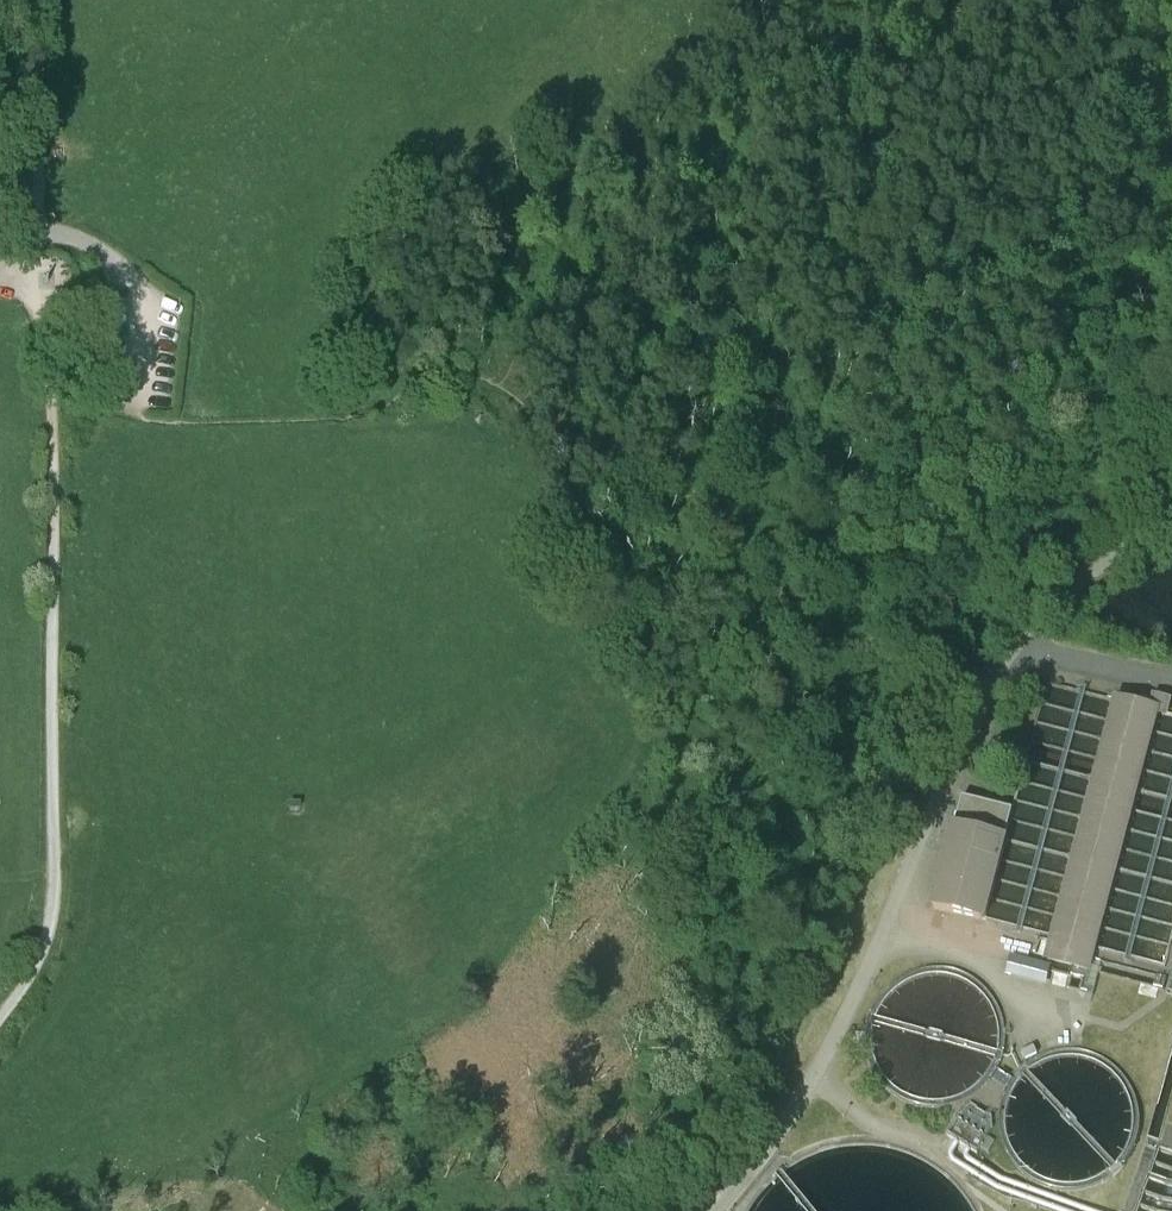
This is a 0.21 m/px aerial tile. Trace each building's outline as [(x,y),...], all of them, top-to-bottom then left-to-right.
[(1150,701),(1161,704),(1159,711),(1168,714),(1171,699),(1171,695),(1153,690),(1150,701)] [(1043,958),(1090,971),(1096,945),(1159,711),(1161,704),(1150,701),(1115,691),(1112,699),(1049,934),(1043,958)] [(964,792),(956,818),(1005,831),(1012,805),(964,792)] [(956,818),(952,817),(929,903),(982,917),(1005,831),(956,818)] [(1051,964),(1011,953),(1006,973),(1046,984),(1051,964)] [(963,1107),(947,1133),(976,1151),(993,1127),(992,1117),(971,1103),(963,1107)]
